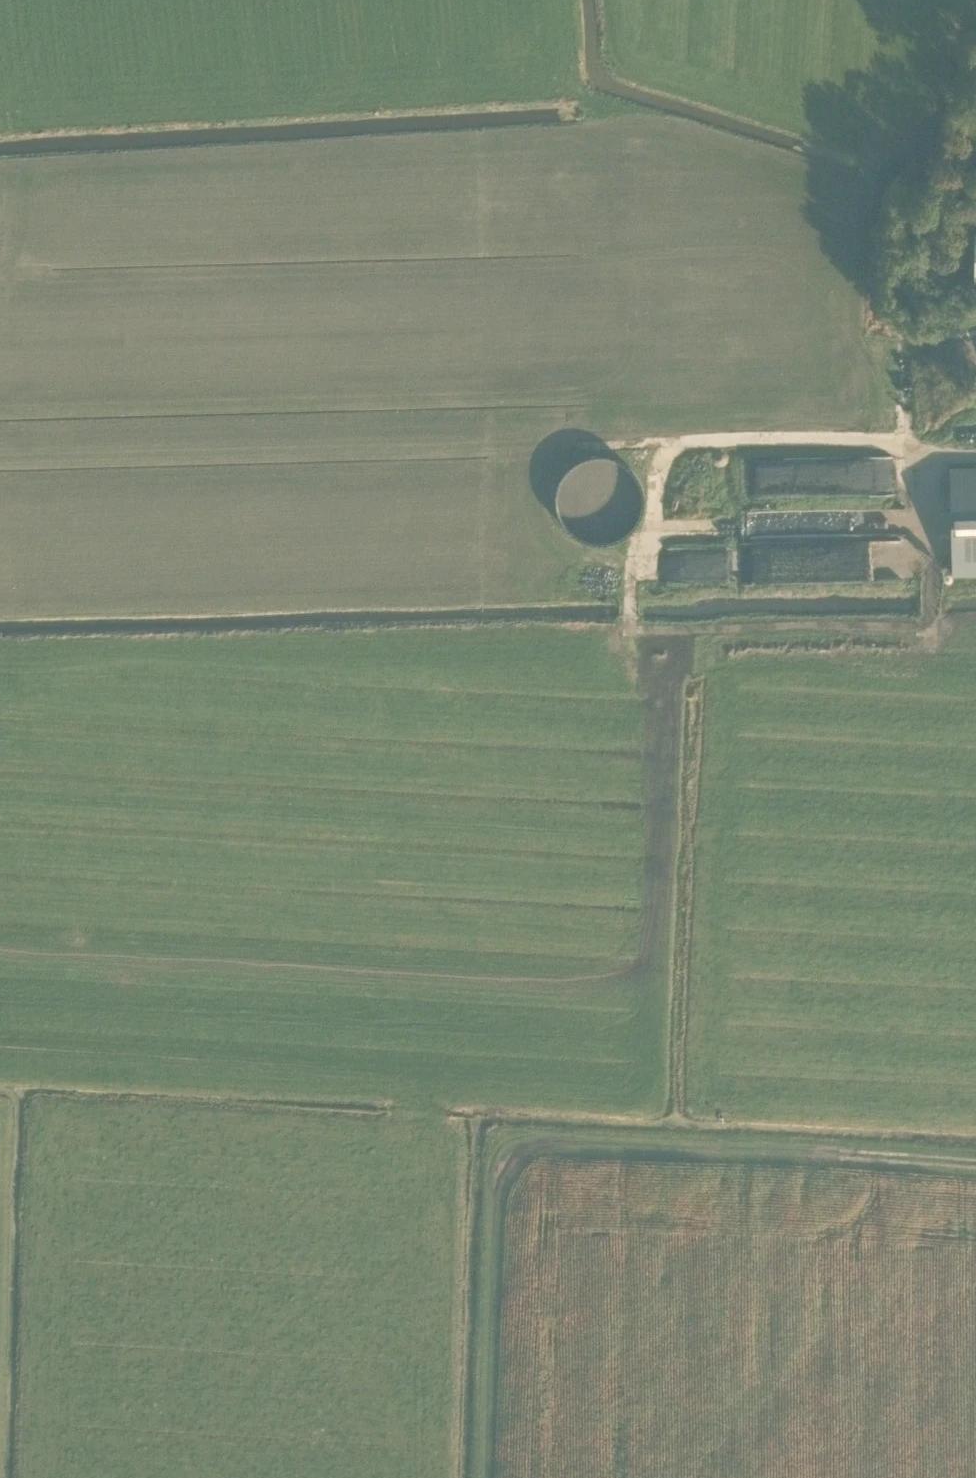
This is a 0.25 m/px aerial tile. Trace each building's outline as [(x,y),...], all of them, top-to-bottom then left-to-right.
[(590,538),(602,540),(613,538),(623,534),(632,527),(639,518),(643,508),(645,496),(643,485),(639,475),(632,466),(623,459),(613,455),(602,453),(590,455),(580,459),(571,466),(564,475),(560,485),(558,496),(560,508),(564,518),(571,527),(580,534),(590,538)] [(806,493),(807,464),(761,463),(761,492),(806,493)] [(961,579),(975,578),(975,473),(956,474),(961,579)]
